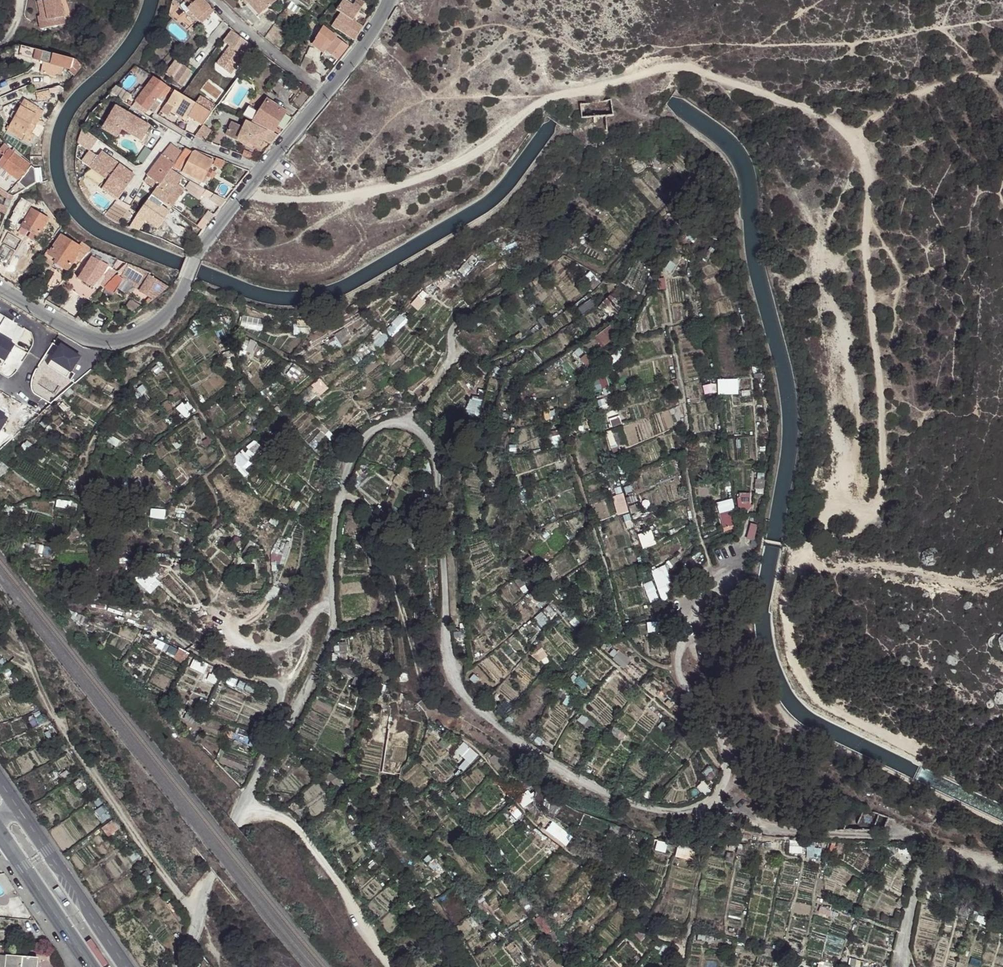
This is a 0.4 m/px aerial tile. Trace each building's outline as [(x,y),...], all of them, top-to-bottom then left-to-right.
[(41,18),(41,21),(38,22),(40,30),(65,25),(60,0),(48,0),(38,2),(41,18)] [(198,20),(210,8),(203,0),(196,0),(191,5),(187,8),(198,20)] [(242,0),(257,17),(276,0),(242,0)] [(337,21),(341,24),(343,25),(349,17),(353,20),(362,7),(360,5),(363,1),(361,0),(344,0),(337,9),(342,13),(337,21)] [(201,24),(214,12),(210,8),(198,20),(201,24)] [(337,29),(355,40),(364,27),(353,20),(349,17),(343,25),(341,24),(337,21),(333,26),(337,29)] [(323,24),(319,21),(310,34),(315,38),(322,27),(323,24)] [(312,44),(314,46),(323,52),(324,50),(336,60),(347,46),(322,27),(315,38),(314,38),(315,40),(312,44)] [(231,32),(224,42),(243,55),(250,46),(231,32)] [(243,55),(224,42),(222,45),(246,63),(255,49),(250,46),(243,55)] [(310,44),(301,67),(309,73),(314,46),(310,44)] [(208,55),(213,50),(208,45),(204,49),(208,55)] [(74,74),(78,61),(76,60),(67,58),(43,52),(31,48),(21,46),(18,56),(40,62),(43,63),(40,72),(54,78),(54,75),(60,76),(62,70),(68,71),(68,73),(74,74)] [(185,66),(174,81),(183,86),(193,72),(185,66)] [(154,114),(170,87),(153,78),(136,101),(154,114)] [(296,94),(303,84),(296,80),(290,89),(296,94)] [(118,88),(111,93),(126,102),(130,94),(118,88)] [(174,91),(168,102),(175,106),(172,112),(186,120),(189,116),(189,115),(196,104),(182,95),(174,91)] [(37,95),(39,103),(52,100),(50,92),(37,95)] [(211,108),(212,107),(213,104),(200,96),(198,101),(211,108)] [(40,108),(25,99),(7,132),(22,141),(40,108)] [(258,114),(254,121),(277,133),(279,129),(275,127),(286,112),(267,100),(258,114)] [(611,100),(580,104),(582,118),(594,116),(595,131),(607,130),(606,116),(613,115),(611,100)] [(168,102),(167,102),(164,107),(172,112),(175,106),(168,102)] [(202,124),(211,113),(196,104),(189,115),(189,116),(202,124)] [(115,105),(105,123),(119,132),(121,128),(136,137),(140,131),(145,134),(150,126),(115,105)] [(243,115),(254,121),(258,114),(248,107),(243,115)] [(263,139),(271,144),(278,136),(267,130),(267,132),(246,121),(242,127),(231,122),(224,135),(242,144),(243,140),(247,141),(259,148),(263,139)] [(105,123),(102,128),(117,137),(119,132),(105,123)] [(204,125),(195,137),(207,142),(214,131),(204,125)] [(140,131),(136,137),(141,140),(145,134),(140,131)] [(13,153),(2,145),(0,148),(0,155),(2,157),(0,159),(0,168),(1,169),(13,153)] [(178,158),(174,164),(183,169),(193,151),(187,148),(185,148),(182,152),(178,158)] [(19,158),(22,155),(16,150),(13,153),(19,158)] [(101,151),(89,166),(108,180),(104,185),(112,191),(114,188),(121,193),(134,176),(101,151)] [(193,151),(183,169),(182,172),(201,181),(205,175),(207,169),(212,161),(206,157),(193,151)] [(30,167),(19,158),(13,153),(1,169),(19,182),(30,167)] [(166,158),(174,164),(178,158),(170,153),(166,158)] [(161,155),(146,175),(143,181),(156,190),(159,185),(170,170),(174,164),(166,158),(161,155)] [(221,168),(222,165),(224,161),(216,158),(213,165),(221,168)] [(27,189),(36,183),(30,167),(19,182),(27,189)] [(156,190),(152,195),(164,203),(171,208),(184,189),(177,184),(182,177),(170,170),(159,185),(156,190)] [(48,180),(42,182),(40,184),(44,193),(46,192),(50,191),(51,190),(48,180)] [(81,180),(78,185),(80,188),(82,191),(87,189),(81,180)] [(203,189),(193,183),(191,187),(200,194),(202,192),(203,189)] [(104,185),(101,189),(116,200),(121,193),(114,188),(112,191),(104,185)] [(0,190),(0,196),(6,200),(7,199),(11,201),(12,198),(0,190)] [(226,200),(216,195),(211,199),(220,208),(226,200)] [(34,204),(32,198),(25,199),(24,202),(20,199),(10,221),(6,228),(15,233),(31,205),(34,204)] [(137,215),(144,221),(158,230),(170,213),(149,198),(137,215)] [(113,204),(105,216),(108,220),(119,224),(126,210),(113,204)] [(8,209),(0,205),(0,214),(5,216),(8,209)] [(31,211),(21,227),(37,237),(47,220),(31,211)] [(128,228),(137,231),(144,221),(137,215),(128,228)] [(37,237),(21,227),(17,233),(33,243),(37,237)] [(60,234),(57,232),(45,247),(48,249),(60,234)] [(81,250),(78,248),(61,237),(48,255),(69,269),(76,257),(81,250)] [(91,250),(79,244),(78,248),(81,250),(76,257),(82,260),(91,250)] [(15,252),(4,245),(0,251),(0,262),(7,266),(15,252)] [(457,266),(462,273),(477,259),(474,251),(457,266)] [(110,258),(98,252),(94,258),(106,266),(110,258)] [(69,269),(48,255),(46,259),(66,272),(69,269)] [(106,266),(94,258),(90,256),(78,276),(96,286),(97,284),(102,277),(108,267),(106,266)] [(127,264),(115,259),(111,266),(120,270),(127,264)] [(127,264),(120,270),(133,275),(136,268),(127,264)] [(116,274),(108,267),(102,277),(104,278),(99,286),(103,289),(116,274)] [(136,268),(133,275),(139,282),(144,284),(149,276),(136,268)] [(96,286),(78,276),(76,280),(77,280),(86,285),(94,290),(96,286)] [(135,288),(154,299),(167,287),(149,276),(144,284),(139,282),(135,288)] [(51,293),(61,282),(52,277),(44,289),(51,293)] [(86,285),(77,280),(71,292),(80,296),(86,285)] [(410,303),(413,306),(426,293),(422,290),(410,303)] [(469,322),(475,327),(486,317),(481,311),(469,322)] [(75,319),(81,322),(86,315),(82,312),(75,319)] [(389,322),(395,328),(404,318),(399,313),(389,322)] [(189,328),(192,334),(205,328),(204,326),(206,326),(209,323),(207,320),(189,328)] [(298,320),(298,325),(308,328),(308,320),(298,320)] [(343,340),(349,336),(344,327),(333,334),(335,338),(343,340)] [(595,339),(602,349),(617,338),(609,328),(595,339)] [(374,340),(380,345),(382,344),(384,347),(392,338),(390,336),(387,338),(381,332),(374,340)] [(237,339),(235,345),(245,351),(248,348),(257,354),(262,347),(237,334),(237,339)] [(350,337),(349,336),(343,340),(335,338),(340,344),(350,337)] [(214,354),(216,359),(219,359),(220,359),(222,364),(231,362),(229,356),(231,354),(230,351),(232,351),(231,349),(227,349),(228,350),(214,354)] [(369,355),(365,350),(357,356),(361,361),(369,355)] [(106,360),(97,367),(100,369),(99,370),(105,376),(109,372),(108,368),(116,368),(115,361),(107,361),(106,360)] [(237,386),(240,391),(247,388),(242,377),(236,381),(237,386)] [(33,400),(0,380),(0,391),(28,408),(33,400)] [(360,390),(364,395),(375,388),(372,383),(360,390)] [(129,397),(133,402),(139,395),(141,396),(147,391),(141,385),(129,397)] [(241,392),(240,391),(237,386),(228,390),(232,397),(241,392)] [(311,406),(315,410),(323,402),(319,398),(311,406)] [(186,417),(194,410),(188,401),(184,404),(176,403),(178,405),(177,407),(186,417)] [(58,406),(64,411),(68,408),(63,403),(58,406)] [(450,423),(455,431),(466,424),(461,416),(450,423)] [(168,422),(172,427),(177,424),(177,422),(173,418),(171,420),(168,422)] [(40,427),(50,435),(53,430),(43,422),(40,427)] [(315,438),(320,442),(329,430),(323,424),(317,428),(320,432),(315,438)] [(166,437),(173,449),(183,443),(179,437),(176,439),(172,433),(166,437)] [(57,442),(69,449),(74,441),(62,435),(57,442)] [(275,435),(273,442),(286,446),(288,438),(275,435)] [(201,441),(205,446),(213,441),(209,436),(201,441)] [(16,449),(25,457),(30,451),(29,450),(34,444),(27,437),(16,449)] [(110,443),(116,446),(120,441),(114,437),(110,443)] [(240,457),(246,462),(256,452),(255,450),(259,446),(254,441),(245,447),(246,449),(240,457)] [(286,446),(273,442),(270,448),(284,452),(286,446)] [(96,453),(103,458),(107,453),(101,448),(96,453)] [(151,459),(155,456),(157,455),(152,450),(145,455),(150,460),(151,459)] [(154,470),(161,479),(170,472),(163,463),(154,470)] [(416,466),(420,478),(426,478),(425,471),(430,470),(427,463),(416,466)] [(243,469),(246,473),(254,467),(251,465),(248,464),(243,469)] [(494,487),(498,495),(504,493),(501,484),(494,484),(494,487)] [(737,495),(737,511),(751,511),(751,495),(737,495)] [(263,526),(269,531),(273,525),(276,526),(280,519),(275,514),(269,522),(266,520),(263,526)] [(453,629),(454,637),(458,636),(459,640),(465,638),(464,625),(462,622),(459,623),(459,627),(453,629)] [(354,675),(358,668),(347,661),(341,674),(347,677),(349,673),(354,675)] [(357,675),(365,680),(370,672),(362,667),(357,675)] [(252,740),(261,743),(263,735),(255,732),(252,740)] [(460,744),(454,751),(468,763),(474,756),(460,744)] [(304,767),(309,771),(313,766),(307,762),(304,767)] [(517,796),(522,805),(534,799),(529,790),(517,796)] [(883,830),(884,827),(887,818),(887,815),(850,803),(847,812),(838,808),(831,830),(883,830)] [(368,838),(372,847),(381,843),(375,833),(368,838)] [(806,857),(814,857),(815,844),(808,844),(806,855),(807,855),(806,857)] [(366,861),(373,870),(379,865),(373,856),(366,861)] [(4,875),(0,875),(0,886),(5,894),(14,888),(4,875)] [(404,905),(408,910),(413,906),(409,901),(404,905)] [(819,915),(825,916),(827,906),(822,905),(819,915)] [(421,923),(430,918),(426,910),(424,912),(420,908),(412,914),(416,919),(418,918),(421,923)] [(470,916),(474,921),(484,915),(479,908),(470,916)] [(713,945),(727,948),(728,943),(713,940),(713,945)] [(33,956),(3,955),(3,948),(0,948),(0,966),(32,966),(33,956)]
